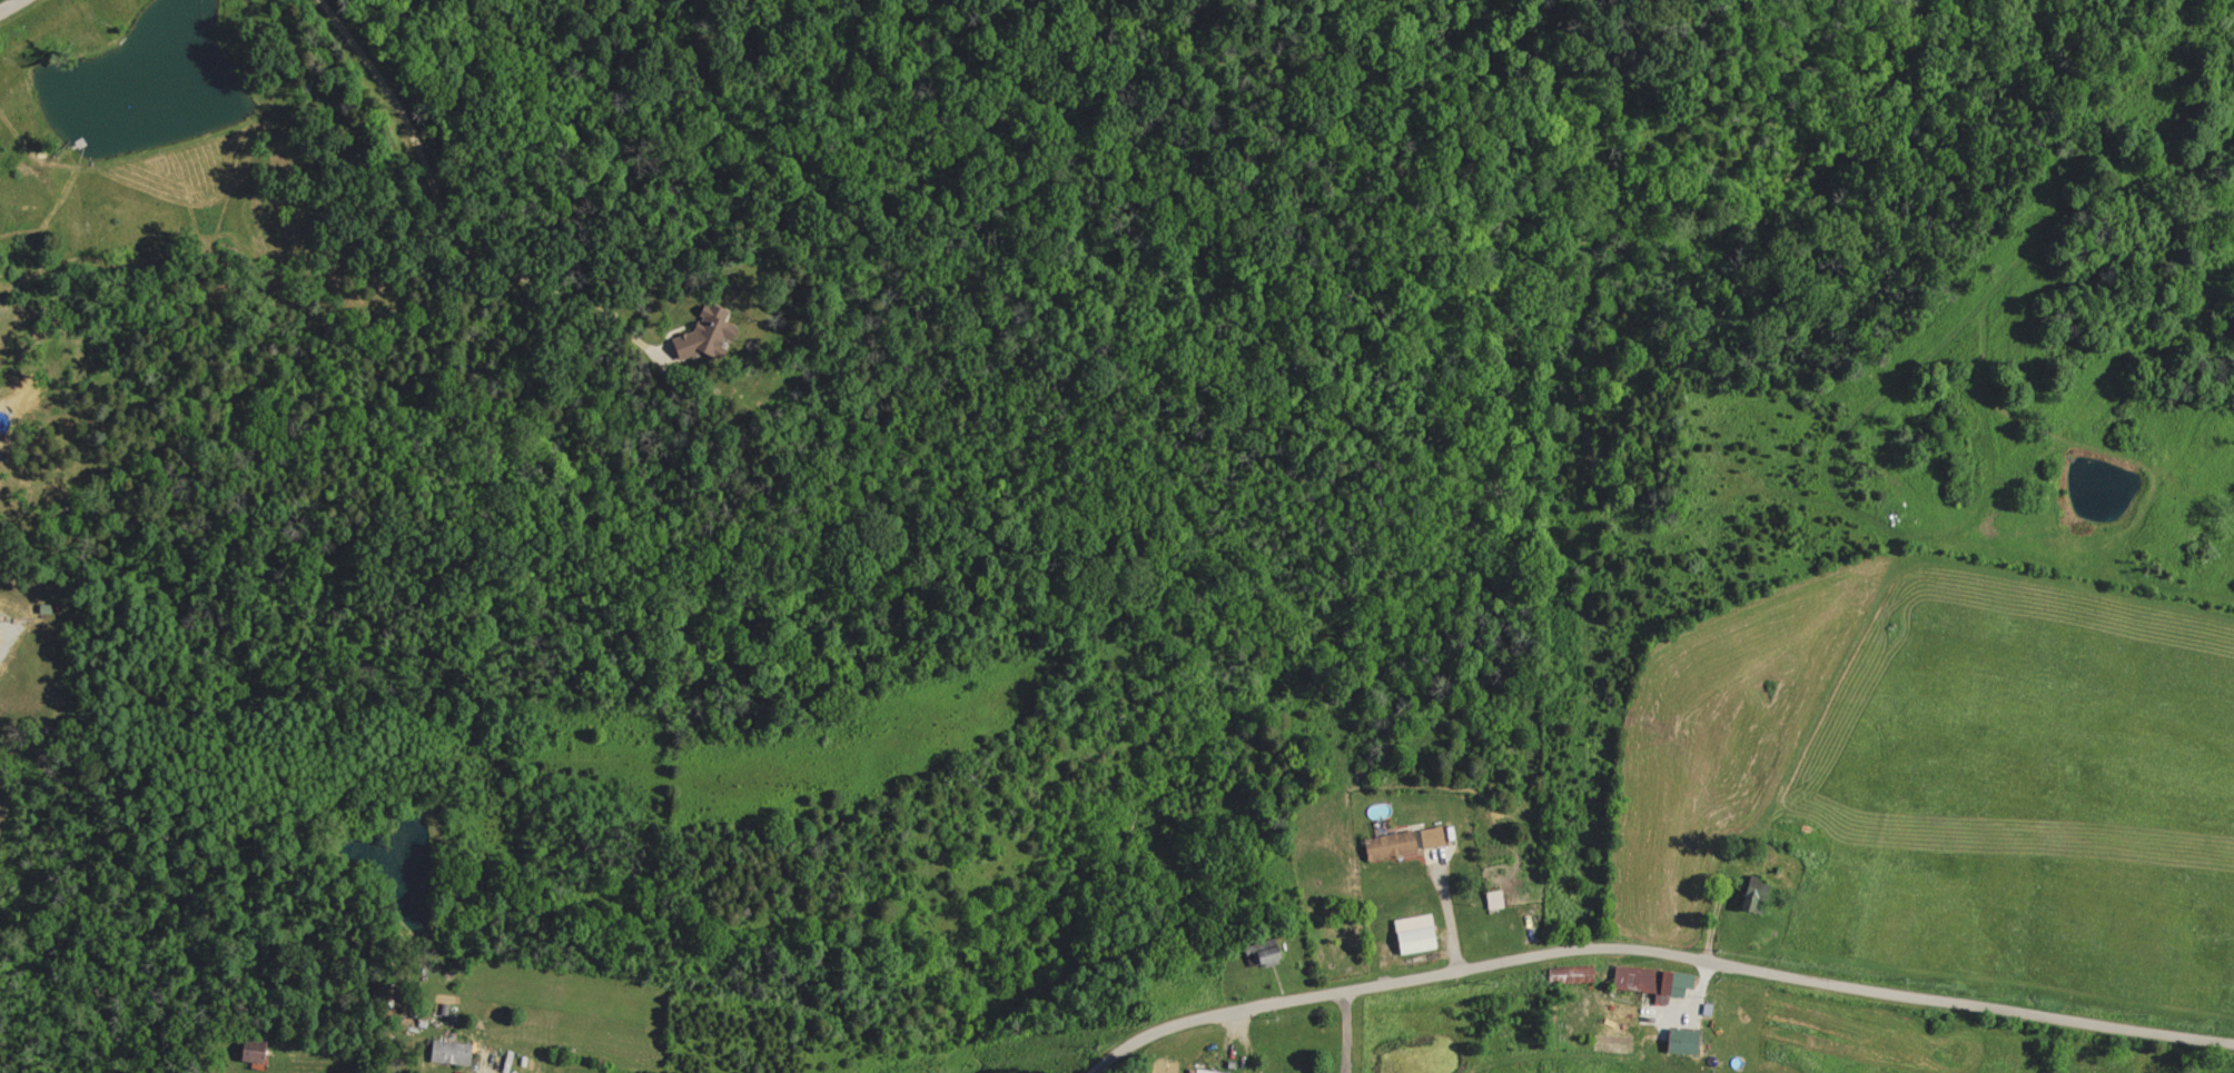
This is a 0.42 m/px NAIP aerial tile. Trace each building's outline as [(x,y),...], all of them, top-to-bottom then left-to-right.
[(667,337),(671,362),(715,354),(713,341),(731,338),(729,324),(724,325),(721,306),(696,310),(698,322),(690,323),(691,333),(667,337)] [(1444,843),(1439,825),(1415,831),(1419,849),(1444,843)] [(1360,837),(1363,858),(1414,853),(1412,831),(1360,837)] [(1734,908),(1759,913),(1765,885),(1740,879),(1734,908)] [(1393,954),(1432,951),(1429,915),(1391,918),(1393,954)] [(1247,945),(1252,967),(1280,960),(1275,938),(1247,945)] [(1610,988),(1679,997),(1681,988),(1688,988),(1690,974),(1613,964),(1610,988)] [(1591,966),(1545,967),(1545,983),(1591,982),(1591,966)] [(1663,1053),(1693,1053),(1694,1029),(1664,1029),(1663,1053)] [(476,1064),(477,1042),(434,1041),(433,1063),(476,1064)]
